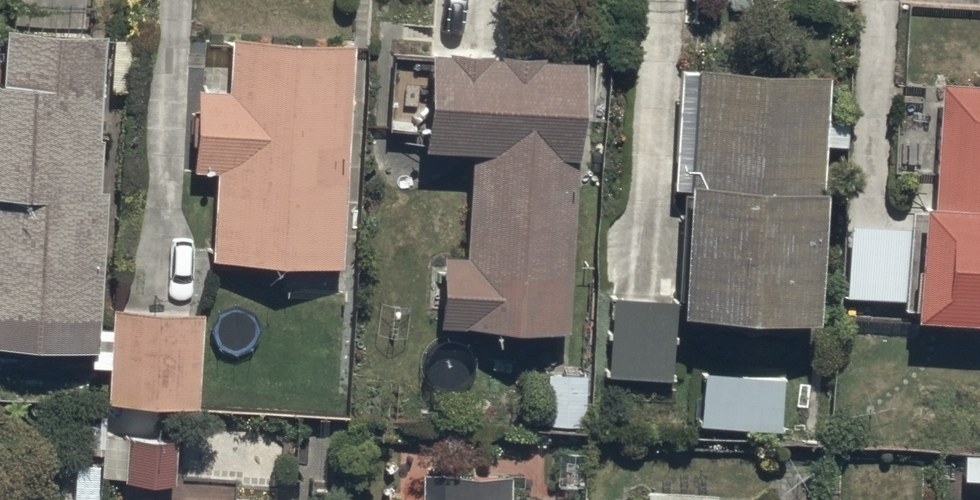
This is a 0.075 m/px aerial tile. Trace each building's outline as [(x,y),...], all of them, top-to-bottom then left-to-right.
[(101,332),(108,196),(101,196),(110,37),(9,32),(6,88),(0,87),(0,346),(95,351),(100,351),(101,332)] [(345,269),(353,45),(230,41),(229,92),(197,91),(194,175),(215,176),(212,264),(345,269)] [(584,164),(590,64),(433,55),(427,154),(474,156),(468,259),(444,258),(440,327),(570,334),(580,164),(584,164)] [(834,77),(682,68),(675,190),(689,191),(681,323),(820,331),(830,146),(852,147),(854,122),(831,120),(834,77)] [(942,91),(936,211),(927,210),(921,324),(979,327),(979,93),(942,91)] [(670,305),(609,302),(606,382),(667,385),(670,305)] [(100,351),(95,351),(94,373),(112,374),(110,406),(202,411),(206,320),(116,315),(115,333),(101,332),(100,351)] [(702,374),(699,430),(784,434),(787,378),(702,374)] [(583,377),(542,375),(540,428),(580,430),(583,377)] [(178,442),(127,440),(125,485),(175,488),(178,442)] [(419,477),(419,499),(501,499),(502,479),(419,477)]
